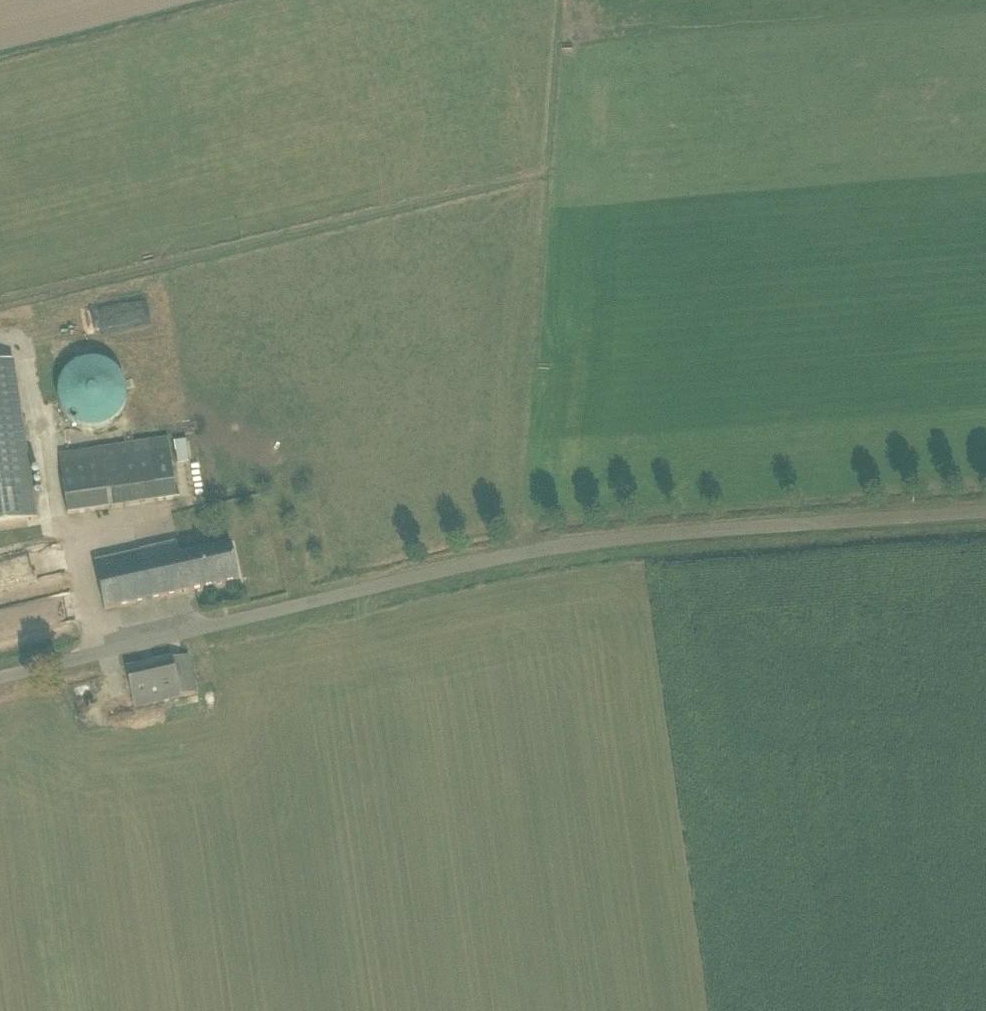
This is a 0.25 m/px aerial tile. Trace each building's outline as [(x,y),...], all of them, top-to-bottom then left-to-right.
[(34,500),(25,439),(15,361),(0,363),(0,526),(37,520),(34,500)] [(128,402),(129,395),(128,388),(126,381),(123,375),(118,370),(112,365),(106,363),(100,361),(92,361),(85,362),(80,364),(75,367),(69,372),(66,377),(63,383),(61,389),(61,396),(62,403),(63,409),(66,414),(71,420),(77,424),(83,427),(90,429),(97,429),(104,428),(109,426),(114,423),(119,419),(123,414),(126,409),(128,402)] [(149,443),(158,503),(177,500),(181,499),(181,498),(177,499),(174,479),(169,440),(149,443)] [(187,441),(176,441),(177,464),(188,463),(187,441)] [(68,516),(111,509),(102,450),(101,450),(103,462),(61,468),(68,516)] [(96,563),(105,611),(240,581),(232,546),(181,557),(178,543),(141,552),(141,553),(96,563)] [(197,694),(189,656),(127,671),(135,708),(197,694)]
